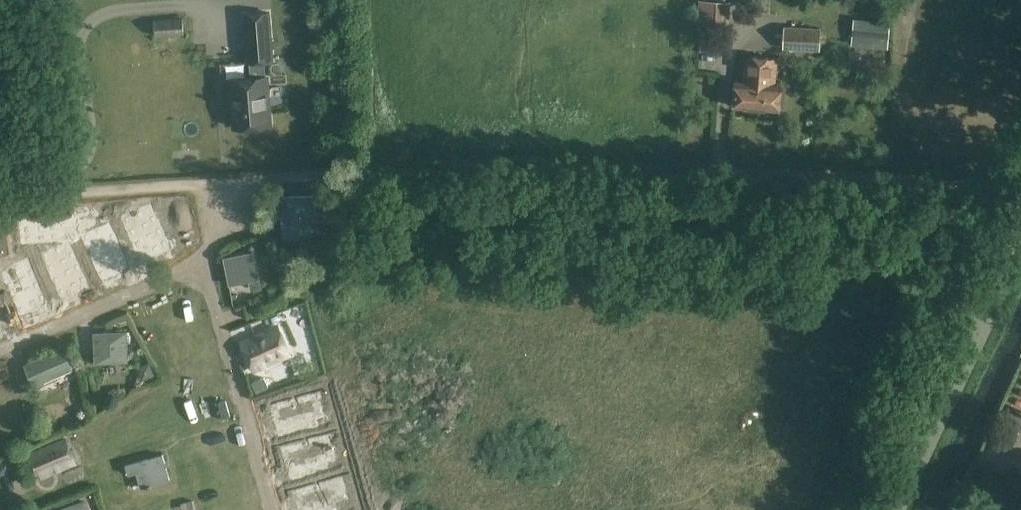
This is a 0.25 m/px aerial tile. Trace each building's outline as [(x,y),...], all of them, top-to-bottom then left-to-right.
[(698,27),(729,28),(730,1),(704,0),(699,0),(698,27)] [(246,63),(252,63),(254,78),(231,80),(235,127),(270,124),(267,77),(266,77),(265,61),(273,61),(269,11),(242,13),(246,63)] [(183,18),(155,20),(156,36),(184,34),(183,18)] [(855,19),(852,45),(887,48),(889,21),(855,19)] [(784,28),(783,48),(817,50),(817,28),(784,28)] [(735,83),(733,106),(779,110),(781,86),(773,86),(775,61),(747,58),(744,84),(735,83)] [(335,190),(328,188),(326,195),(334,197),(335,190)] [(316,212),(316,194),(281,195),(282,237),(301,236),(299,212),(316,212)] [(153,218),(153,241),(185,241),(185,218),(153,218)] [(18,220),(18,244),(51,244),(51,220),(18,220)] [(106,232),(106,258),(150,258),(151,232),(106,232)] [(255,251),(223,257),(229,286),(248,283),(250,291),(263,288),(255,251)] [(62,256),(62,276),(102,276),(102,257),(62,256)] [(18,272),(18,298),(59,298),(59,272),(18,272)] [(17,317),(17,291),(0,291),(0,316),(17,317)] [(277,326),(241,342),(254,372),(290,356),(277,326)] [(127,331),(93,333),(94,364),(129,363),(127,331)] [(63,347),(24,364),(35,390),(46,385),(45,382),(73,369),(63,347)] [(151,366),(146,363),(136,367),(142,380),(155,375),(151,366)] [(269,387),(265,378),(253,383),(258,392),(269,387)] [(312,387),(266,400),(271,419),(278,418),(280,425),(307,417),(305,410),(317,407),(312,387)] [(324,432),(278,445),(283,465),(290,463),(293,470),(320,462),(318,455),(329,452),(324,432)] [(68,438),(26,453),(36,482),(78,467),(68,438)] [(164,456),(127,465),(129,474),(139,472),(143,488),(149,486),(149,488),(152,487),(152,486),(170,481),(164,456)] [(15,470),(9,457),(0,461),(0,476),(15,470)] [(291,491),(296,509),(303,508),(304,509),(325,509),(332,508),(330,500),(342,497),(337,478),(291,491)] [(57,509),(92,509),(88,499),(57,509)]
